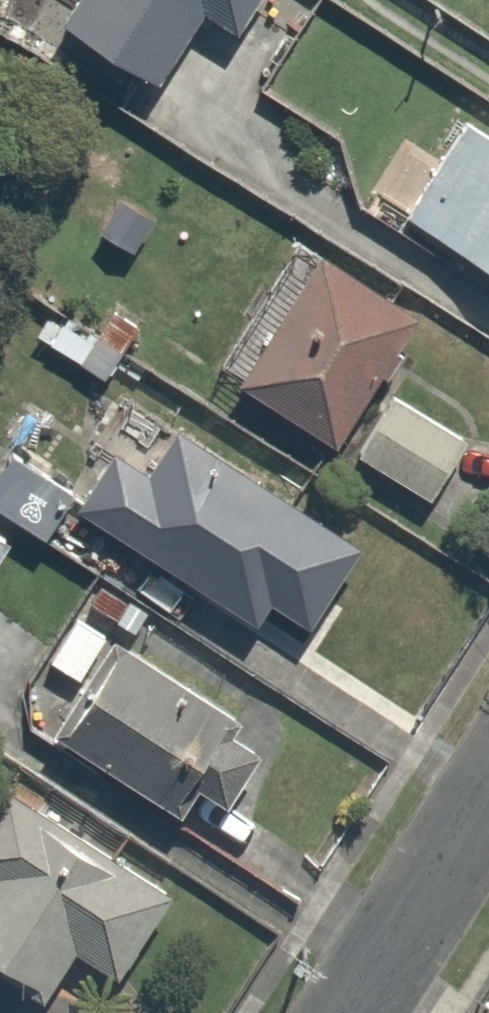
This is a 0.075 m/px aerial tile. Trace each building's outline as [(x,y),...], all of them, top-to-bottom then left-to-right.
[(43,20),(152,87),(198,14),(230,34),(251,0),(55,0),(43,20)] [(458,120),(401,213),(488,266),(488,126),(464,110),(458,120)] [(427,304),(315,237),(232,378),(344,444),(427,304)] [(137,321),(98,300),(69,354),(107,375),(137,321)] [(463,430),(387,388),(352,451),(429,493),(463,430)] [(67,502),(92,517),(161,559),(152,575),(189,598),(197,584),(233,606),(312,477),(169,390),(125,462),(101,447),(67,502)] [(9,444),(0,460),(0,507),(41,531),(71,479),(9,444)] [(42,727),(43,727),(169,806),(186,779),(226,804),(275,727),(74,601),(34,665),(68,686),(42,727)] [(5,768),(0,765),(0,766),(0,959),(51,990),(76,950),(109,969),(170,869),(5,768)]
